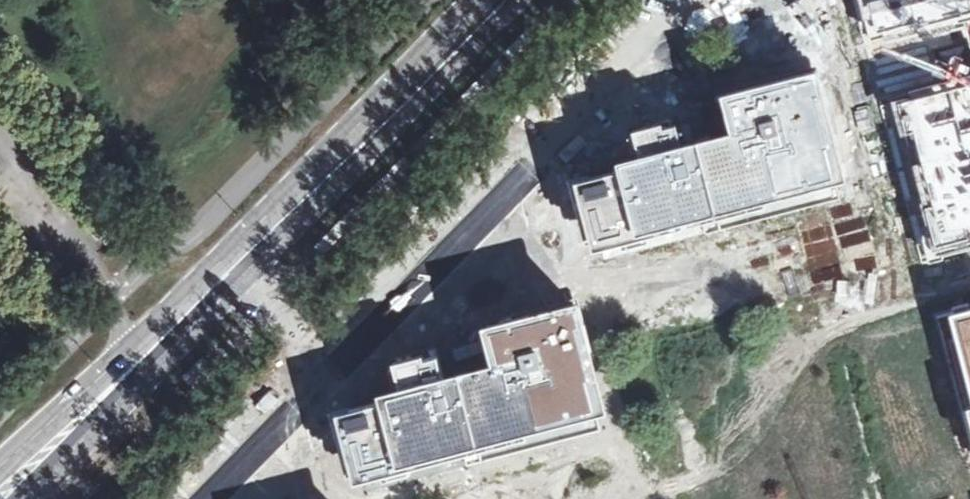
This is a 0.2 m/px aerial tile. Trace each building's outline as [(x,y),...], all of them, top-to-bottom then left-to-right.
[(870,39),(968,17),(964,0),(861,0),(870,39)] [(690,143),(714,233),(844,201),(811,73),(725,94),(734,130),(690,143)] [(884,101),(926,264),(969,253),(969,79),(884,101)] [(714,233),(690,143),(567,174),(590,265),(714,233)] [(456,371),(480,452),(611,414),(579,301),(483,328),(493,361),(456,371)] [(946,316),(969,406),(969,310),(946,316)] [(480,452),(456,371),(445,375),(437,348),(395,361),(404,391),(338,411),(361,487),(480,452)]
